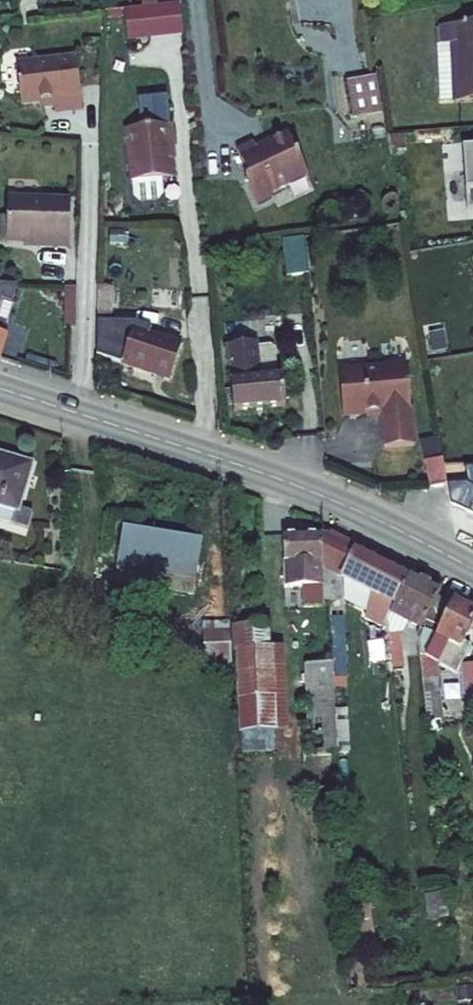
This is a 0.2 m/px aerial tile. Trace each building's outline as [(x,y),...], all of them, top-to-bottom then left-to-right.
[(135,21),(140,54),(183,48),(178,15),(135,21)] [(445,105),(462,106),(462,108),(472,108),(472,32),(450,31),(450,48),(446,48),(445,105)] [(25,67),(31,106),(65,101),(67,115),(94,111),(85,57),(25,67)] [(360,82),(365,112),(380,109),(381,117),(396,114),(390,77),(360,82)] [(182,126),(139,131),(145,198),(151,203),(170,200),(174,195),(173,180),(185,179),(181,144),(184,144),(182,126)] [(306,190),(326,182),(309,141),(277,154),(274,147),(257,154),(268,182),(264,184),(273,206),(307,192),(306,190)] [(460,150),(468,209),(472,209),(472,150),(460,150)] [(16,206),(16,247),(50,247),(50,253),(78,253),(77,205),(16,206)] [(302,242),(306,275),(325,272),(321,239),(302,242)] [(8,299),(17,303),(21,289),(2,289),(0,289),(0,328),(8,299)] [(92,332),(91,289),(76,289),(77,332),(92,332)] [(111,296),(111,321),(126,321),(126,296),(111,296)] [(0,329),(0,357),(10,360),(18,334),(0,329)] [(197,354),(151,339),(140,371),(186,387),(197,354)] [(241,350),(249,415),(300,410),(298,382),(293,383),(290,353),(288,351),(276,353),(275,346),(241,350)] [(395,452),(425,449),(417,369),(349,375),(354,420),(392,417),(395,452)] [(21,525),(43,462),(21,454),(17,463),(0,457),(0,518),(21,525)] [(458,484),(452,458),(436,462),(442,488),(458,484)] [(127,514),(124,552),(205,559),(208,522),(127,514)] [(318,587),(324,735),(341,734),(339,685),(349,685),(349,679),(348,650),(347,621),(346,606),(341,606),(340,570),(338,530),(300,531),(302,588),(318,587)] [(422,574),(338,530),(340,570),(353,578),(385,594),(383,619),(405,630),(404,618),(408,610),(422,574)] [(353,578),(340,570),(341,606),(346,606),(347,621),(355,620),(353,578)] [(455,590),(422,574),(408,610),(439,626),(447,607),(455,590)] [(447,607),(439,626),(435,635),(444,640),(448,634),(472,649),(472,600),(466,597),(457,613),(447,607)] [(355,620),(347,621),(348,650),(357,650),(355,620)] [(239,623),(240,649),(247,649),(278,647),(277,621),(239,623)] [(247,649),(251,739),(283,737),(282,729),(298,728),(294,646),(278,647),(247,649)] [(348,650),(349,679),(357,679),(357,650),(348,650)] [(352,749),(349,685),(339,685),(341,734),(342,750),(352,749)] [(324,735),(324,751),(342,750),(341,734),(324,735)] [(251,739),(252,749),(283,748),(283,737),(251,739)]
